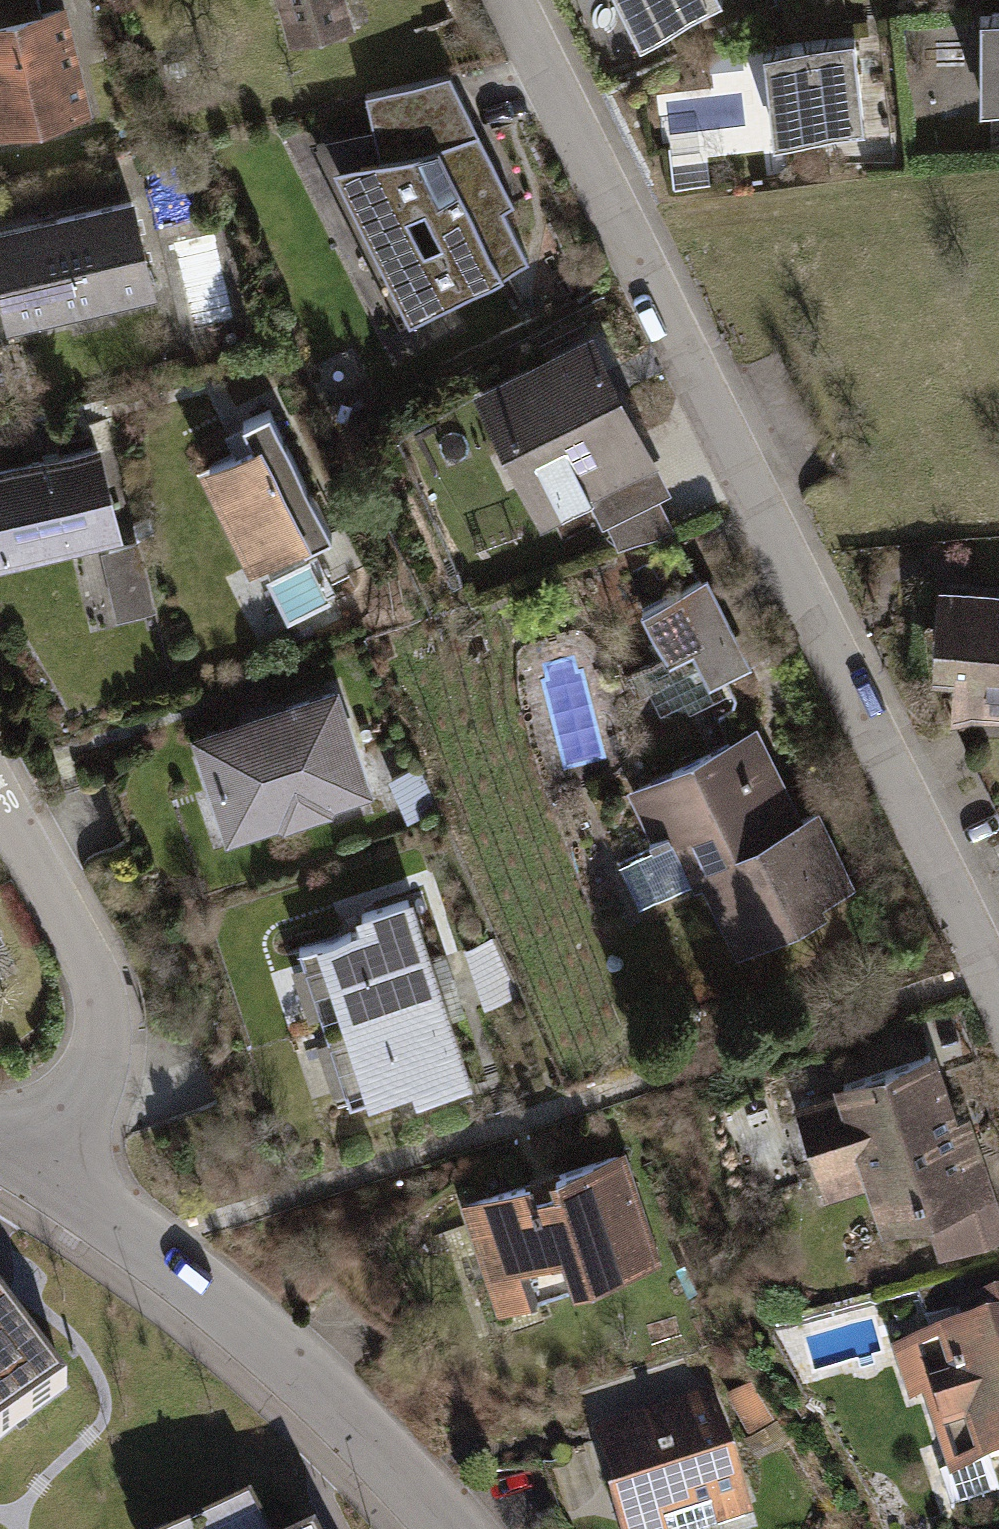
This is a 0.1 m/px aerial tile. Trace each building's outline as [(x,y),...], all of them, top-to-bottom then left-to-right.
[(39,0),(0,0),(0,22),(42,13),(39,0)] [(283,52),(352,40),(344,0),(273,0),(283,52)] [(642,44),(723,5),(720,0),(621,0),(642,44)] [(0,22),(0,142),(91,122),(66,8),(42,13),(0,22)] [(989,17),(990,107),(998,107),(998,16),(989,17)] [(858,43),(769,50),(776,140),(865,133),(858,43)] [(379,343),(532,271),(507,217),(515,213),(453,83),(374,103),(380,133),(311,150),(327,183),(308,192),(379,343)] [(0,234),(0,323),(8,322),(12,343),(161,312),(139,205),(0,234)] [(543,540),(593,516),(660,482),(595,352),(478,410),(543,540)] [(255,451),(202,476),(257,594),(244,600),(264,644),(290,631),(297,646),(345,624),(314,556),(333,548),(271,414),(244,427),(255,451)] [(0,478),(0,580),(100,557),(126,551),(104,454),(0,478)] [(672,507),(660,482),(593,516),(605,540),(613,536),(622,555),(673,536),(661,512),(672,507)] [(126,551),(100,557),(117,631),(157,622),(140,548),(126,551)] [(708,689),(749,670),(708,585),(642,617),(669,672),(694,660),(708,689)] [(944,595),(939,698),(957,698),(955,733),(981,735),(981,746),(998,747),(998,597),(944,595)] [(294,717),(195,751),(230,853),(280,836),(283,845),(342,825),(339,816),(376,804),(341,702),(329,706),(325,696),(291,707),(294,717)] [(708,897),(741,968),(832,926),(826,913),(859,897),(823,820),(802,830),(762,743),(634,802),(657,853),(621,869),(647,925),(708,897)] [(414,777),(389,788),(408,829),(432,818),(414,777)] [(341,1016),(347,1031),(442,1000),(410,905),(362,921),(366,934),(319,949),(323,961),(303,968),(321,1023),(341,1016)] [(8,953),(0,938),(0,958),(8,953)] [(465,956),(484,1015),(514,1005),(495,946),(465,956)] [(442,1000),(347,1031),(350,1043),(328,1050),(345,1100),(367,1093),(373,1111),(411,1098),(415,1111),(472,1093),(442,1000)] [(796,1113),(826,1213),(868,1200),(883,1251),(933,1236),(942,1265),(998,1248),(998,1211),(972,1123),(958,1128),(940,1069),(796,1113)] [(628,1161),(465,1217),(503,1328),(666,1273),(628,1161)] [(68,1388),(0,1303),(0,1441),(68,1388)] [(960,1317),(966,1336),(893,1360),(912,1417),(929,1412),(951,1480),(940,1483),(953,1521),(998,1506),(998,1498),(992,1477),(998,1474),(998,1305),(960,1317)] [(758,1401),(733,1416),(763,1463),(787,1449),(758,1401)] [(597,1441),(624,1528),(750,1528),(712,1405),(597,1441)] [(249,1506),(205,1528),(260,1528),(249,1506)]
